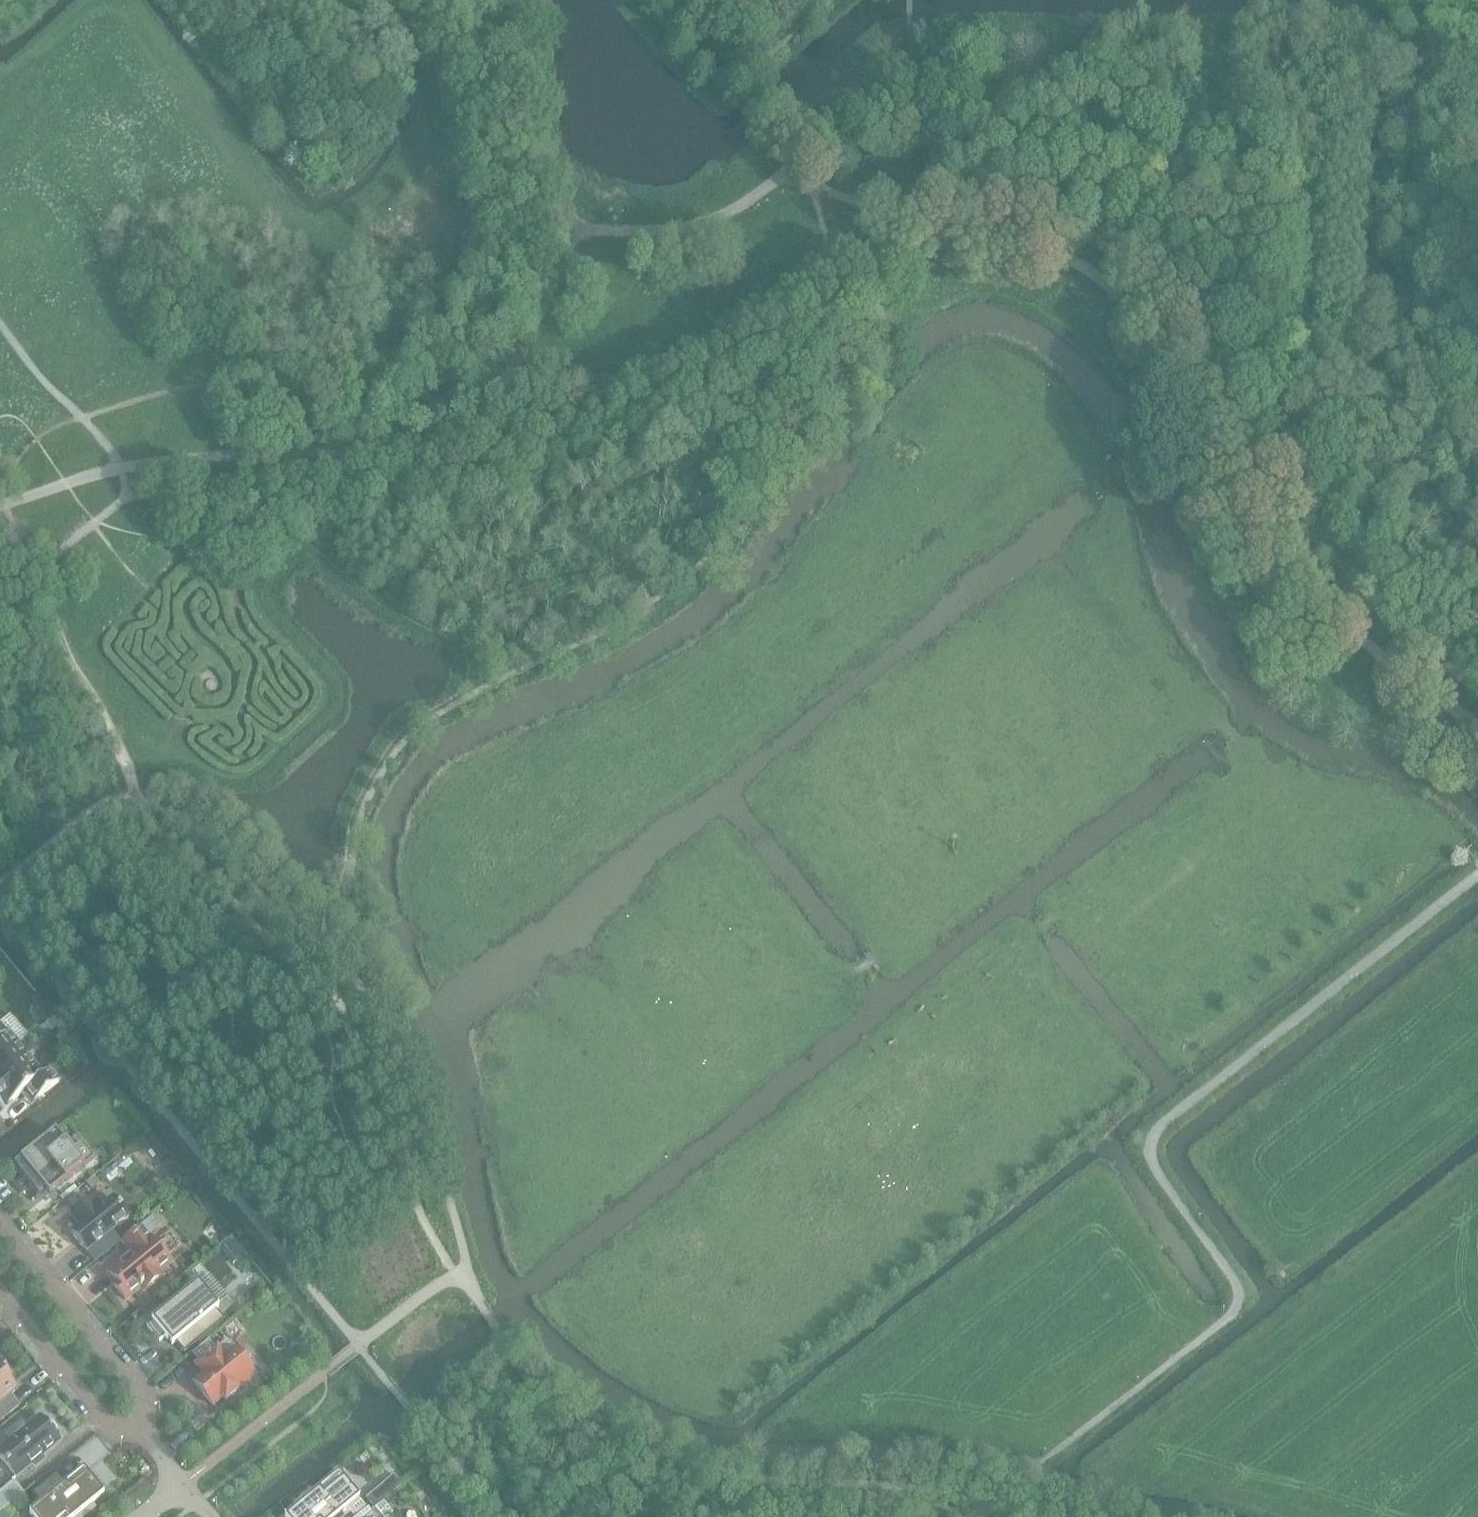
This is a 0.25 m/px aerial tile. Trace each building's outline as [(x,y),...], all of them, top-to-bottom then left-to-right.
[(18,1043),(27,1036),(10,1015),(1,1023),(9,1032),(0,1040),(0,1078),(28,1055),(18,1043)] [(60,1082),(50,1070),(44,1075),(28,1055),(0,1078),(0,1105),(3,1109),(28,1089),(37,1100),(60,1082)] [(52,1185),(56,1190),(95,1158),(82,1142),(72,1151),(56,1131),(15,1165),(39,1195),(52,1185)] [(90,1200),(71,1216),(80,1227),(71,1234),(87,1252),(88,1252),(95,1261),(120,1240),(112,1231),(129,1218),(114,1199),(99,1212),(90,1200)] [(132,1253),(109,1272),(117,1282),(113,1285),(126,1300),(141,1288),(144,1292),(162,1276),(159,1272),(171,1263),(148,1235),(158,1226),(153,1219),(123,1243),(132,1253)] [(224,1320),(216,1309),(219,1307),(198,1282),(152,1320),(152,1321),(146,1326),(159,1341),(165,1336),(172,1345),(175,1342),(184,1353),(224,1320)] [(236,1387),(254,1373),(236,1350),(235,1351),(226,1341),(218,1348),(197,1365),(205,1375),(194,1384),(213,1406),(223,1398),(226,1402),(239,1391),(236,1387)] [(10,1395),(15,1391),(7,1382),(10,1379),(0,1367),(0,1422),(19,1406),(10,1395)] [(61,1441),(56,1435),(57,1429),(52,1423),(46,1422),(41,1416),(26,1428),(22,1423),(6,1435),(11,1441),(0,1450),(0,1458),(16,1478),(32,1465),(35,1468),(45,1460),(42,1457),(61,1441)] [(104,1494),(88,1473),(70,1488),(57,1473),(32,1493),(40,1504),(30,1513),(33,1516),(62,1516),(64,1515),(66,1516),(76,1516),(104,1494)] [(374,1509),(402,1485),(394,1475),(365,1498),(374,1509)] [(349,1506),(360,1498),(343,1478),(324,1494),(319,1489),(285,1516),(357,1516),(358,1516),(349,1506)] [(24,1494),(14,1481),(0,1493),(0,1513),(24,1494)] [(374,1509),(364,1516),(381,1516),(374,1509)]
